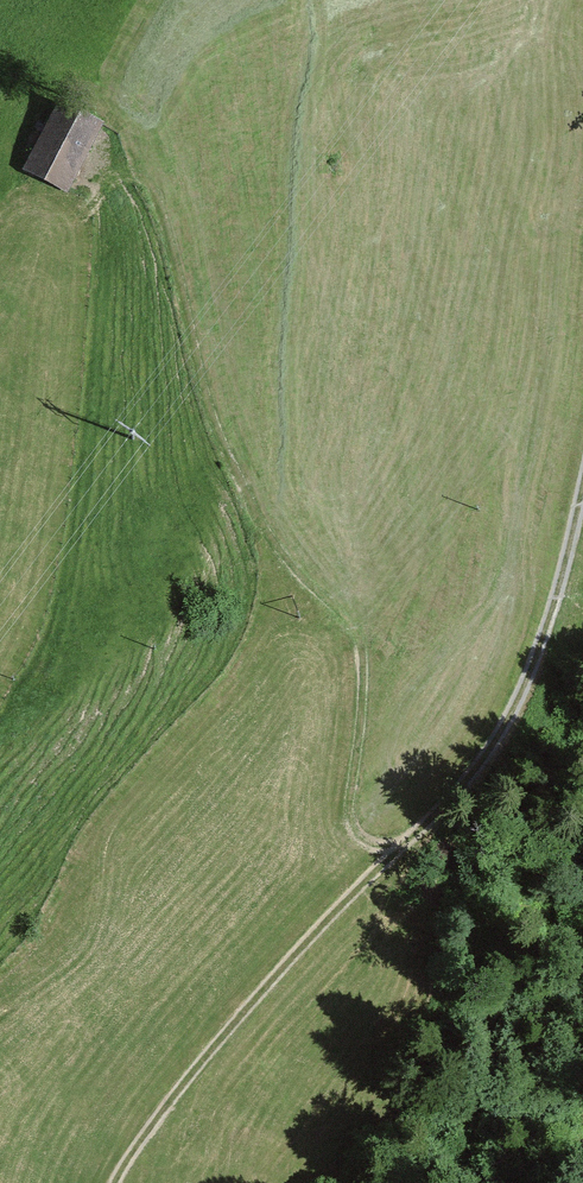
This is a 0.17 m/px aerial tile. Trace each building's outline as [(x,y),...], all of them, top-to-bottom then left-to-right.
[(36,170),(79,197),(121,130),(79,103),(36,170)]
